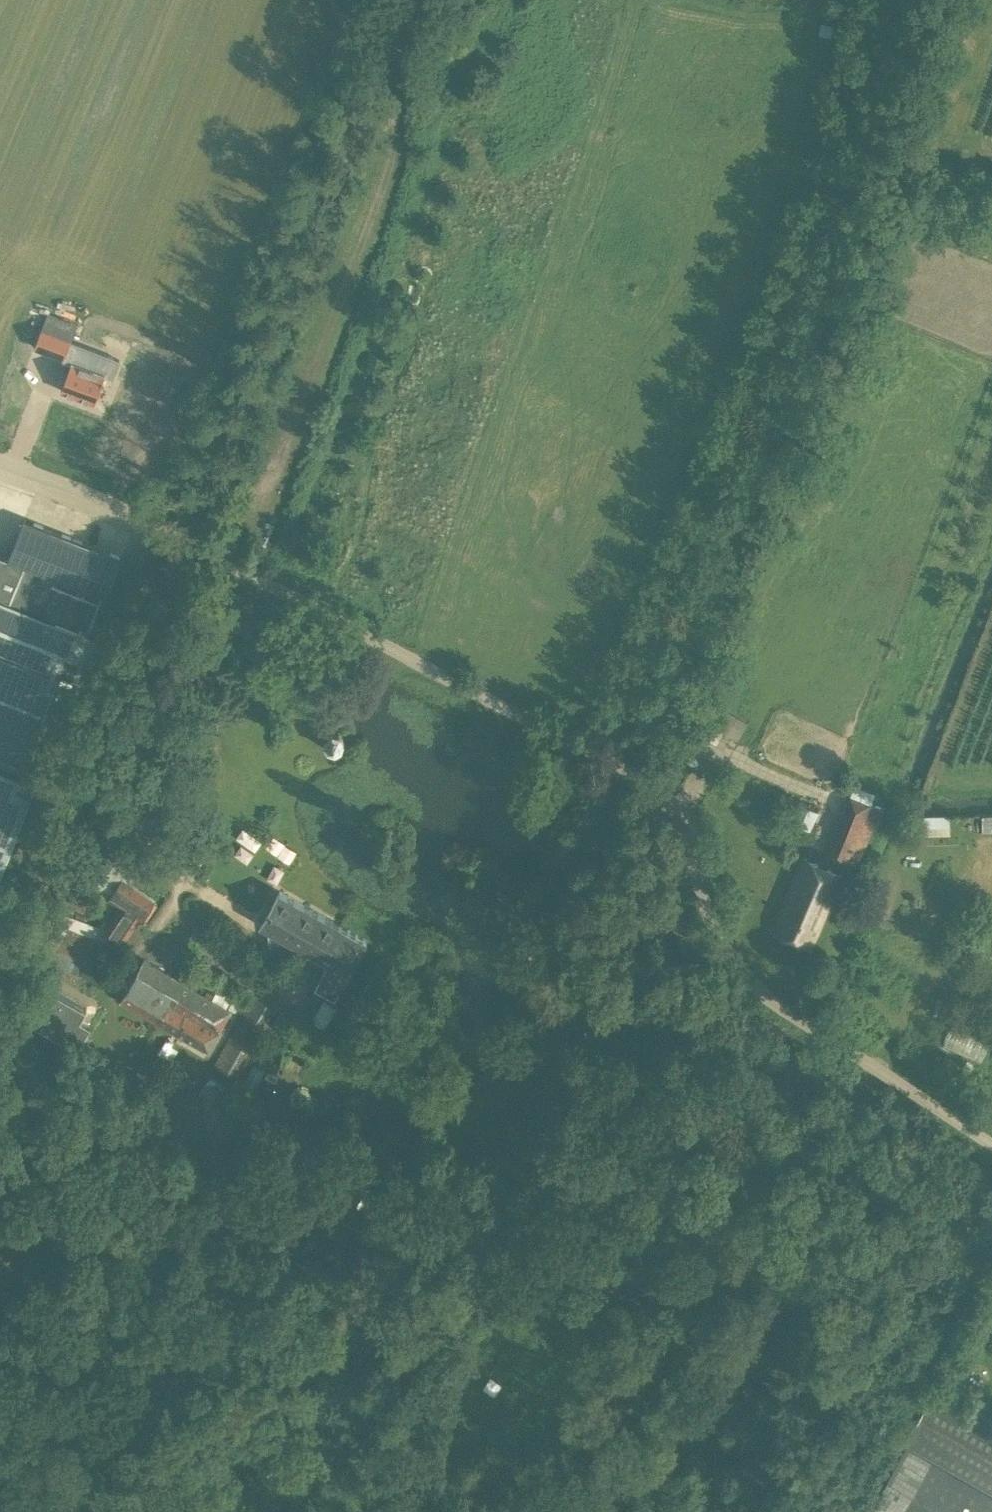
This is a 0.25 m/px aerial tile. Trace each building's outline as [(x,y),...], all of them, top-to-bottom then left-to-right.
[(46,312),(40,328),(33,346),(71,361),(60,389),(93,402),(104,374),(88,368),(93,355),(82,351),(90,329),(46,312)] [(0,556),(0,878),(32,797),(16,791),(22,775),(62,674),(83,682),(90,666),(97,669),(108,641),(102,639),(109,622),(97,617),(121,560),(23,520),(7,559),(0,556)] [(729,709),(719,725),(739,738),(749,721),(729,709)] [(334,740),(332,741),(331,743),(330,746),(330,748),(331,751),(333,753),(337,754),(339,754),(342,753),(344,751),(345,747),(345,745),(344,742),(341,740),(339,739),(336,739),(334,740)] [(857,866),(881,807),(850,794),(826,853),(857,866)] [(813,824),(820,808),(804,800),(796,817),(813,824)] [(951,833),(951,812),(930,813),(930,833),(951,833)] [(983,813),(983,832),(991,832),(991,813),(983,813)] [(811,946),(842,874),(805,858),(774,930),(811,946)] [(154,901),(120,879),(107,899),(118,906),(104,929),(125,942),(139,920),(141,921),(154,901)] [(282,934),(272,952),(289,961),(298,944),(309,950),(310,951),(316,940),(330,947),(342,926),(280,891),(262,923),(282,934)] [(310,951),(309,950),(302,963),(323,975),(316,987),(336,998),(368,940),(342,926),(330,947),(316,940),(310,951)] [(172,1002),(184,982),(144,959),(121,1000),(158,1021),(170,1001),(172,1002)] [(101,988),(108,975),(86,963),(80,976),(101,988)] [(231,1009),(184,982),(172,1002),(170,1001),(158,1021),(208,1049),(231,1009)] [(35,1023),(79,1047),(91,1025),(81,1019),(87,1009),(53,990),(35,1023)] [(233,1073),(272,1005),(255,995),(216,1064),(233,1073)] [(316,1019),(328,1025),(338,1005),(326,999),(316,1019)] [(983,1062),(991,1043),(953,1025),(944,1045),(983,1062)] [(254,1090),(265,1071),(253,1064),(242,1084),(254,1090)] [(937,1384),(905,1440),(991,1490),(991,1416),(937,1384)] [(931,1459),(903,1443),(865,1509),(870,1511),(991,1511),(991,1495),(931,1459)]
